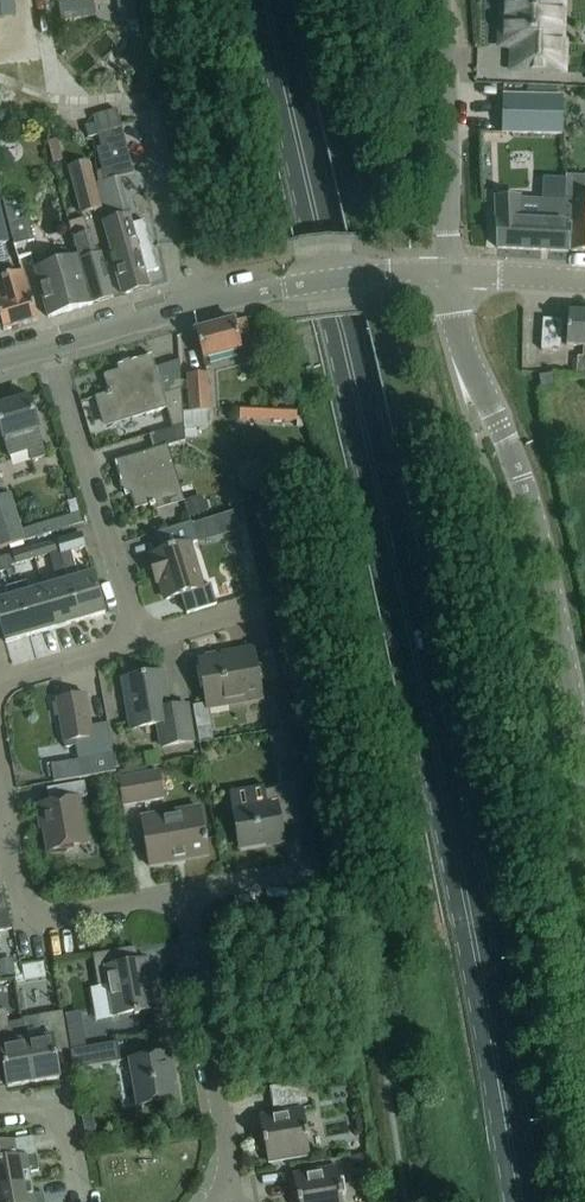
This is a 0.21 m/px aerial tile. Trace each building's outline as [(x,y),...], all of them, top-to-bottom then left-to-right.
[(120,22),(138,19),(134,0),(117,0),(120,22)] [(502,29),(503,29),(503,34),(507,38),(512,38),(510,70),(563,72),(564,40),(561,40),(562,24),(562,0),(503,0),(502,29)] [(502,133),(561,135),(562,97),(503,95),(502,133)] [(119,107),(94,113),(100,132),(124,126),(119,107)] [(51,162),(63,158),(57,138),(46,141),(51,162)] [(91,157),(69,163),(81,207),(102,202),(91,157)] [(131,174),(98,183),(107,220),(104,221),(110,253),(113,251),(117,266),(115,266),(122,293),(162,282),(131,174)] [(564,203),(573,203),(572,224),(571,252),(584,252),(584,174),(584,176),(565,175),(565,181),(564,196),(564,203)] [(35,241),(23,194),(1,200),(13,247),(35,241)] [(519,198),(495,199),(497,247),(497,248),(568,252),(567,224),(572,224),(573,203),(564,203),(519,200),(519,198)] [(5,242),(10,240),(0,207),(0,243),(5,242)] [(76,258),(88,305),(113,298),(100,256),(94,258),(82,220),(66,224),(76,258)] [(88,305),(76,258),(71,260),(70,256),(66,252),(60,250),(54,251),(50,255),(48,260),(48,266),(41,269),(33,271),(40,295),(47,317),(88,305)] [(2,331),(37,321),(30,298),(23,275),(12,278),(7,262),(0,264),(0,324),(2,331)] [(584,373),(584,313),(567,312),(565,345),(583,346),(582,357),(577,357),(576,373),(584,373)] [(249,333),(245,319),(234,322),(233,320),(194,331),(202,360),(241,349),(238,336),(249,333)] [(542,319),(540,350),(559,351),(561,320),(542,319)] [(183,425),(182,412),(181,388),(163,394),(151,355),(116,366),(118,372),(104,376),(104,375),(103,375),(107,390),(105,391),(106,394),(95,397),(102,422),(131,414),(132,417),(145,413),(145,415),(166,408),(172,428),(183,425)] [(183,425),(184,439),(196,438),(196,429),(208,428),(207,410),(211,410),(208,372),(188,374),(190,412),(182,412),(183,425)] [(541,390),(554,387),(552,374),(538,376),(541,390)] [(8,458),(28,452),(30,460),(45,456),(28,398),(0,407),(0,432),(8,458)] [(239,418),(297,421),(298,409),(240,407),(239,418)] [(236,424),(236,435),(294,437),(295,426),(236,424)] [(184,441),(184,439),(183,425),(172,428),(148,435),(152,449),(114,461),(124,496),(130,494),(134,508),(133,508),(134,509),(149,505),(150,507),(154,506),(154,503),(177,496),(172,480),(175,480),(171,466),(173,466),(167,446),(184,441)] [(21,530),(10,493),(0,497),(0,547),(24,540),(21,530)] [(24,540),(82,522),(75,499),(67,502),(71,515),(21,530),(24,540)] [(242,509),(232,512),(237,529),(245,526),(242,509)] [(152,557),(148,558),(155,582),(160,581),(165,599),(180,595),(186,614),(216,604),(210,584),(201,587),(195,566),(188,544),(197,541),(191,522),(177,526),(155,533),(160,551),(151,554),(152,557)] [(93,573),(78,578),(70,552),(85,547),(81,534),(58,540),(56,541),(59,551),(60,555),(62,554),(70,580),(67,581),(79,621),(104,613),(93,573)] [(46,555),(59,551),(56,541),(31,548),(34,558),(46,555)] [(22,562),(34,558),(31,548),(7,556),(9,566),(22,562)] [(9,566),(7,556),(5,556),(0,558),(0,573),(6,571),(8,577),(12,576),(11,569),(9,566)] [(57,584),(43,588),(55,628),(79,621),(67,581),(64,568),(54,570),(57,584)] [(26,582),(16,585),(18,595),(30,635),(55,628),(43,588),(29,592),(26,582)] [(16,585),(6,588),(9,598),(0,601),(0,626),(5,643),(30,635),(18,595),(16,585)] [(260,698),(256,672),(252,649),(233,652),(234,656),(199,662),(206,704),(241,698),(241,702),(260,698)] [(122,680),(126,703),(131,729),(158,724),(162,746),(192,741),(190,730),(186,706),(168,709),(162,673),(122,680)] [(75,746),(78,760),(113,754),(107,723),(91,726),(85,694),(56,699),(56,703),(53,704),(55,716),(58,715),(64,748),(75,746)] [(289,729),(269,732),(272,745),(291,742),(289,729)] [(123,806),(163,799),(158,772),(118,779),(123,806)] [(39,804),(47,851),(85,844),(77,798),(86,797),(83,782),(46,789),(48,802),(39,804)] [(296,824),(292,800),(289,786),(263,791),(265,805),(232,811),(234,825),(238,848),(283,840),(280,827),(296,824)] [(206,854),(202,830),(198,808),(140,818),(148,867),(170,863),(169,860),(206,854)] [(10,930),(4,897),(0,897),(0,932),(10,930)] [(137,963),(134,948),(91,955),(95,979),(97,987),(108,986),(112,1013),(132,1009),(133,1015),(138,1014),(138,1013),(158,1009),(154,986),(150,987),(145,962),(137,963)] [(0,960),(0,975),(1,978),(15,975),(12,958),(0,960)] [(43,976),(13,980),(17,1015),(47,1012),(43,976)] [(102,999),(85,1003),(92,1037),(109,1033),(102,999)] [(25,1041),(22,1021),(7,1024),(4,1010),(0,1011),(0,1055),(6,1088),(32,1083),(25,1041)] [(22,1021),(25,1041),(32,1083),(58,1078),(52,1046),(65,1044),(66,1049),(67,1049),(61,1012),(36,1016),(21,1019),(22,1021)] [(116,1042),(92,1046),(69,1050),(72,1070),(96,1065),(119,1061),(116,1042)] [(166,1053),(142,1057),(128,1060),(137,1106),(174,1100),(166,1053)] [(302,1107),(281,1111),(257,1115),(262,1145),(265,1145),(268,1163),(308,1156),(304,1138),(307,1137),(302,1107)] [(103,1136),(107,1126),(90,1119),(85,1134),(89,1136),(103,1136)] [(30,1184),(28,1173),(38,1171),(32,1140),(1,1146),(0,1146),(0,1189),(30,1184)] [(351,1172),(368,1169),(366,1155),(349,1159),(351,1172)] [(315,1170),(291,1174),(296,1201),(340,1201),(339,1196),(341,1196),(336,1166),(315,1170)] [(41,1193),(32,1195),(30,1184),(0,1189),(0,1201),(43,1201),(41,1193)]
